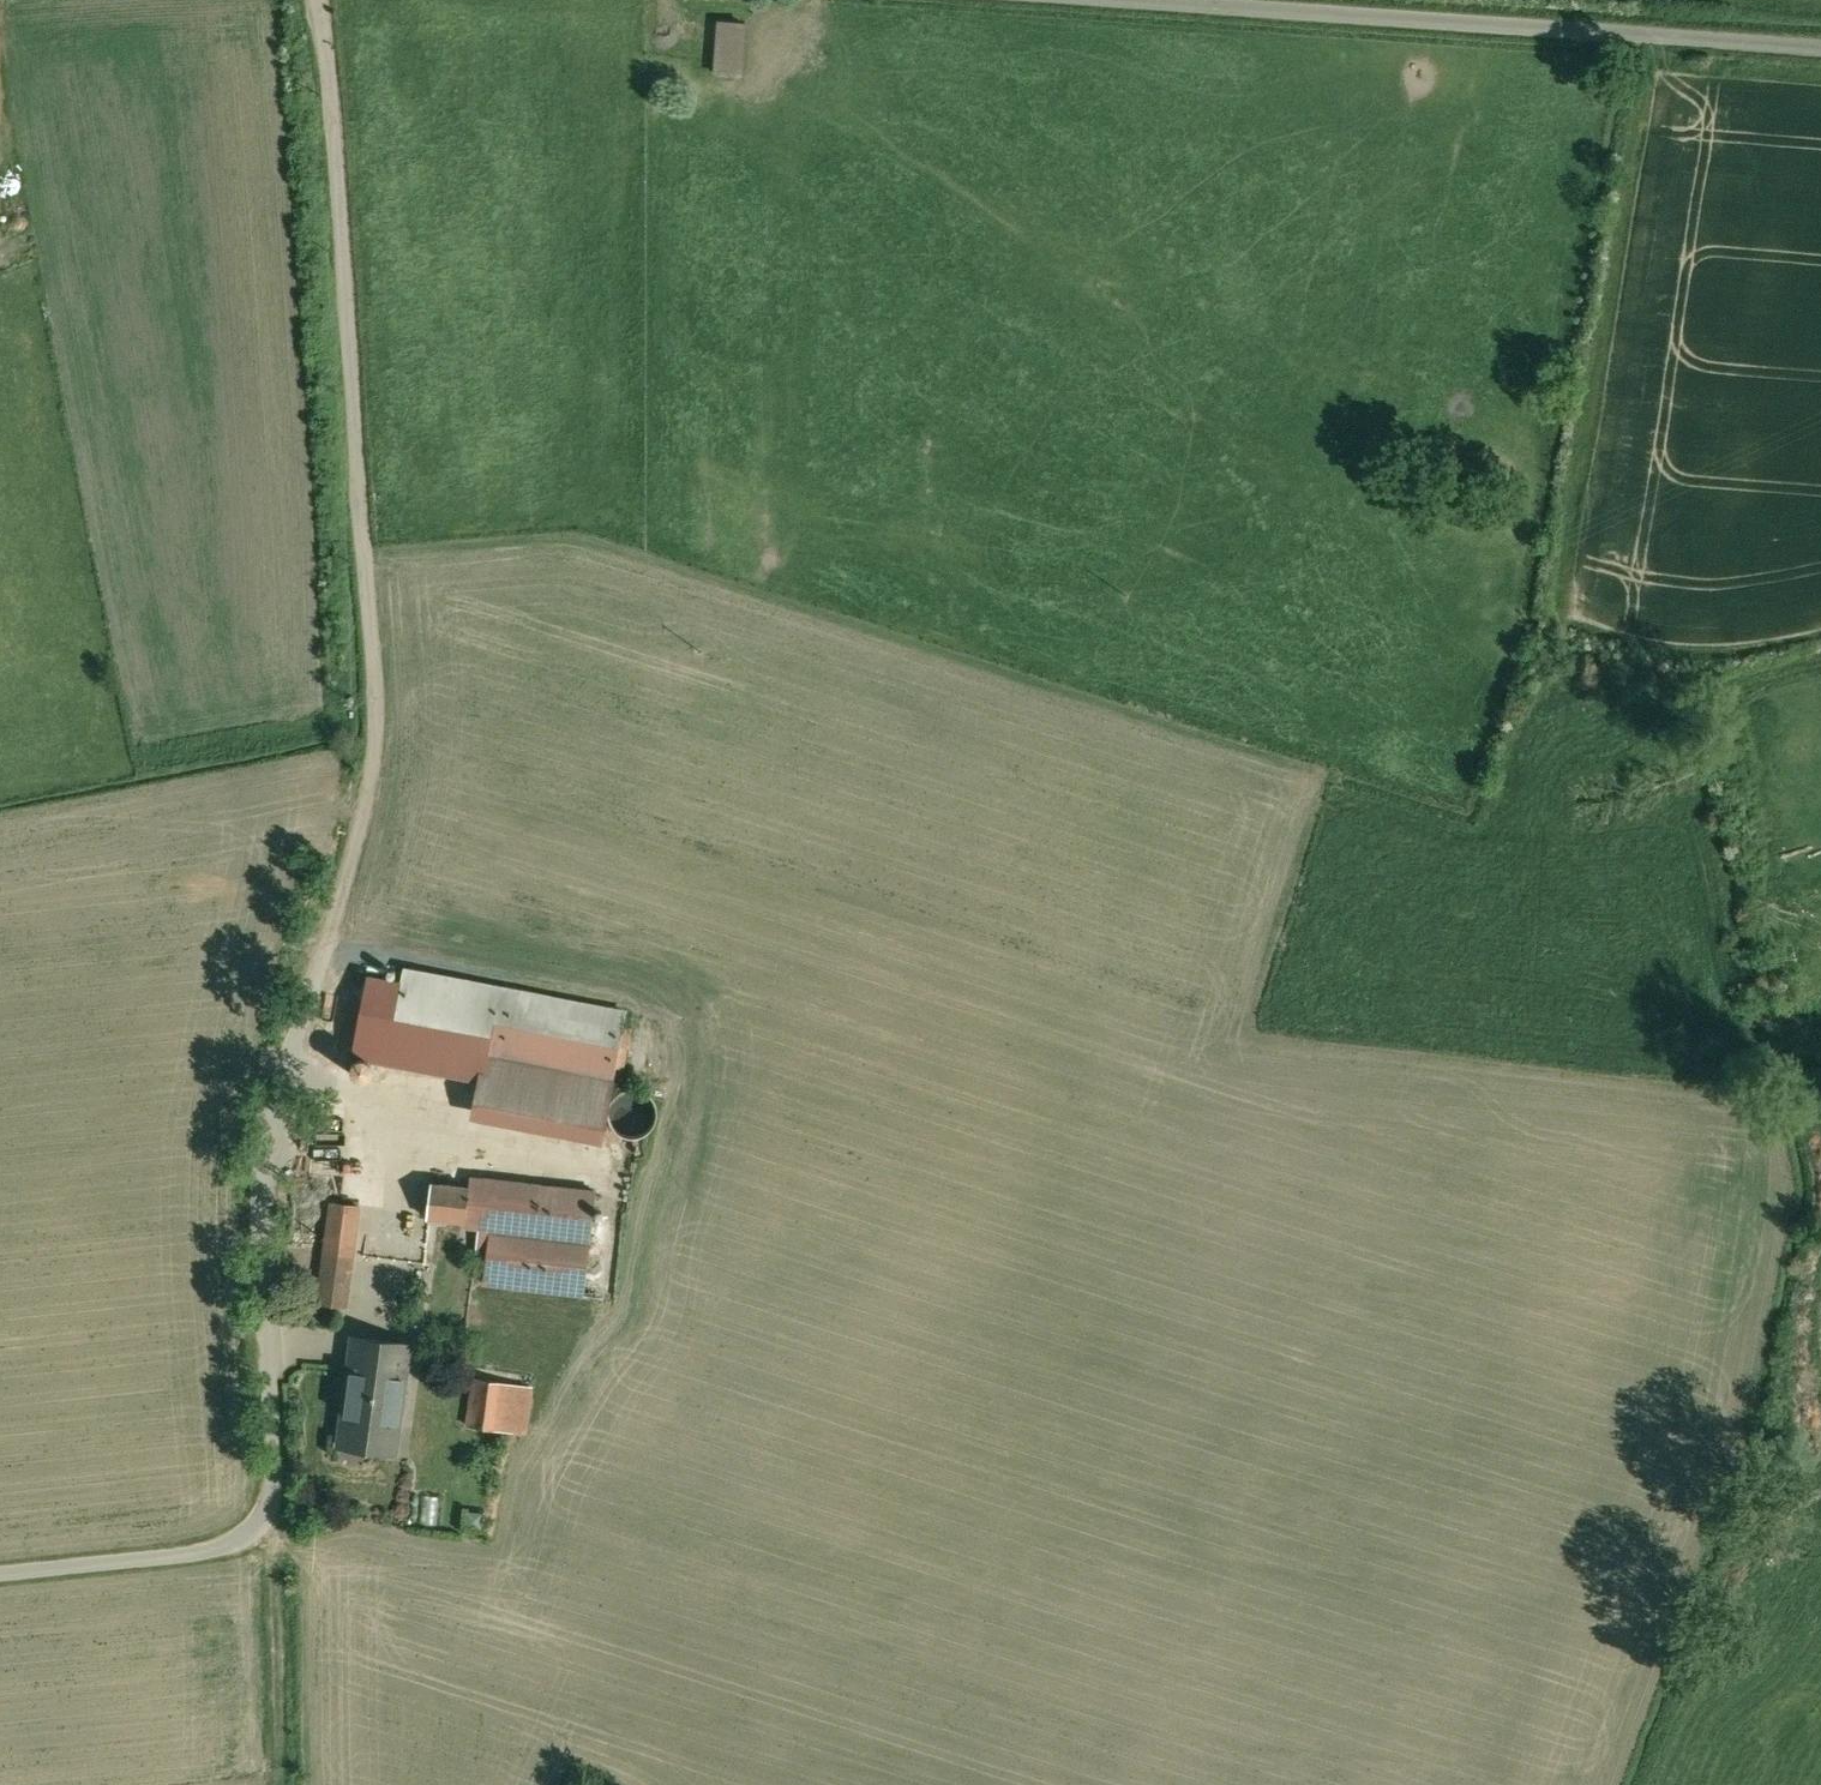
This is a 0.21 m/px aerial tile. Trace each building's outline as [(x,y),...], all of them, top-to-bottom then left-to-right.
[(745,23),(718,22),(715,72),(742,73),(745,23)] [(601,1141),(625,1010),(404,970),(398,1003),(364,997),(355,1051),(481,1074),(473,1118),(601,1141)] [(616,1089),(617,1131),(657,1131),(657,1089),(616,1089)] [(593,1189),(472,1175),(471,1189),(467,1220),(466,1227),(587,1241),(593,1189)] [(430,1216),(467,1220),(471,1189),(433,1184),(430,1216)] [(589,1246),(489,1233),(482,1284),(583,1296),(589,1246)] [(353,1253),(324,1250),(317,1302),(346,1306),(353,1253)] [(378,1342),(355,1339),(351,1371),(353,1372),(349,1401),(345,1400),(340,1436),(365,1439),(364,1446),(392,1450),(397,1411),(402,1412),(405,1389),(398,1388),(404,1343),(378,1340),(378,1342)] [(505,1381),(474,1377),(468,1424),(499,1429),(505,1381)]
